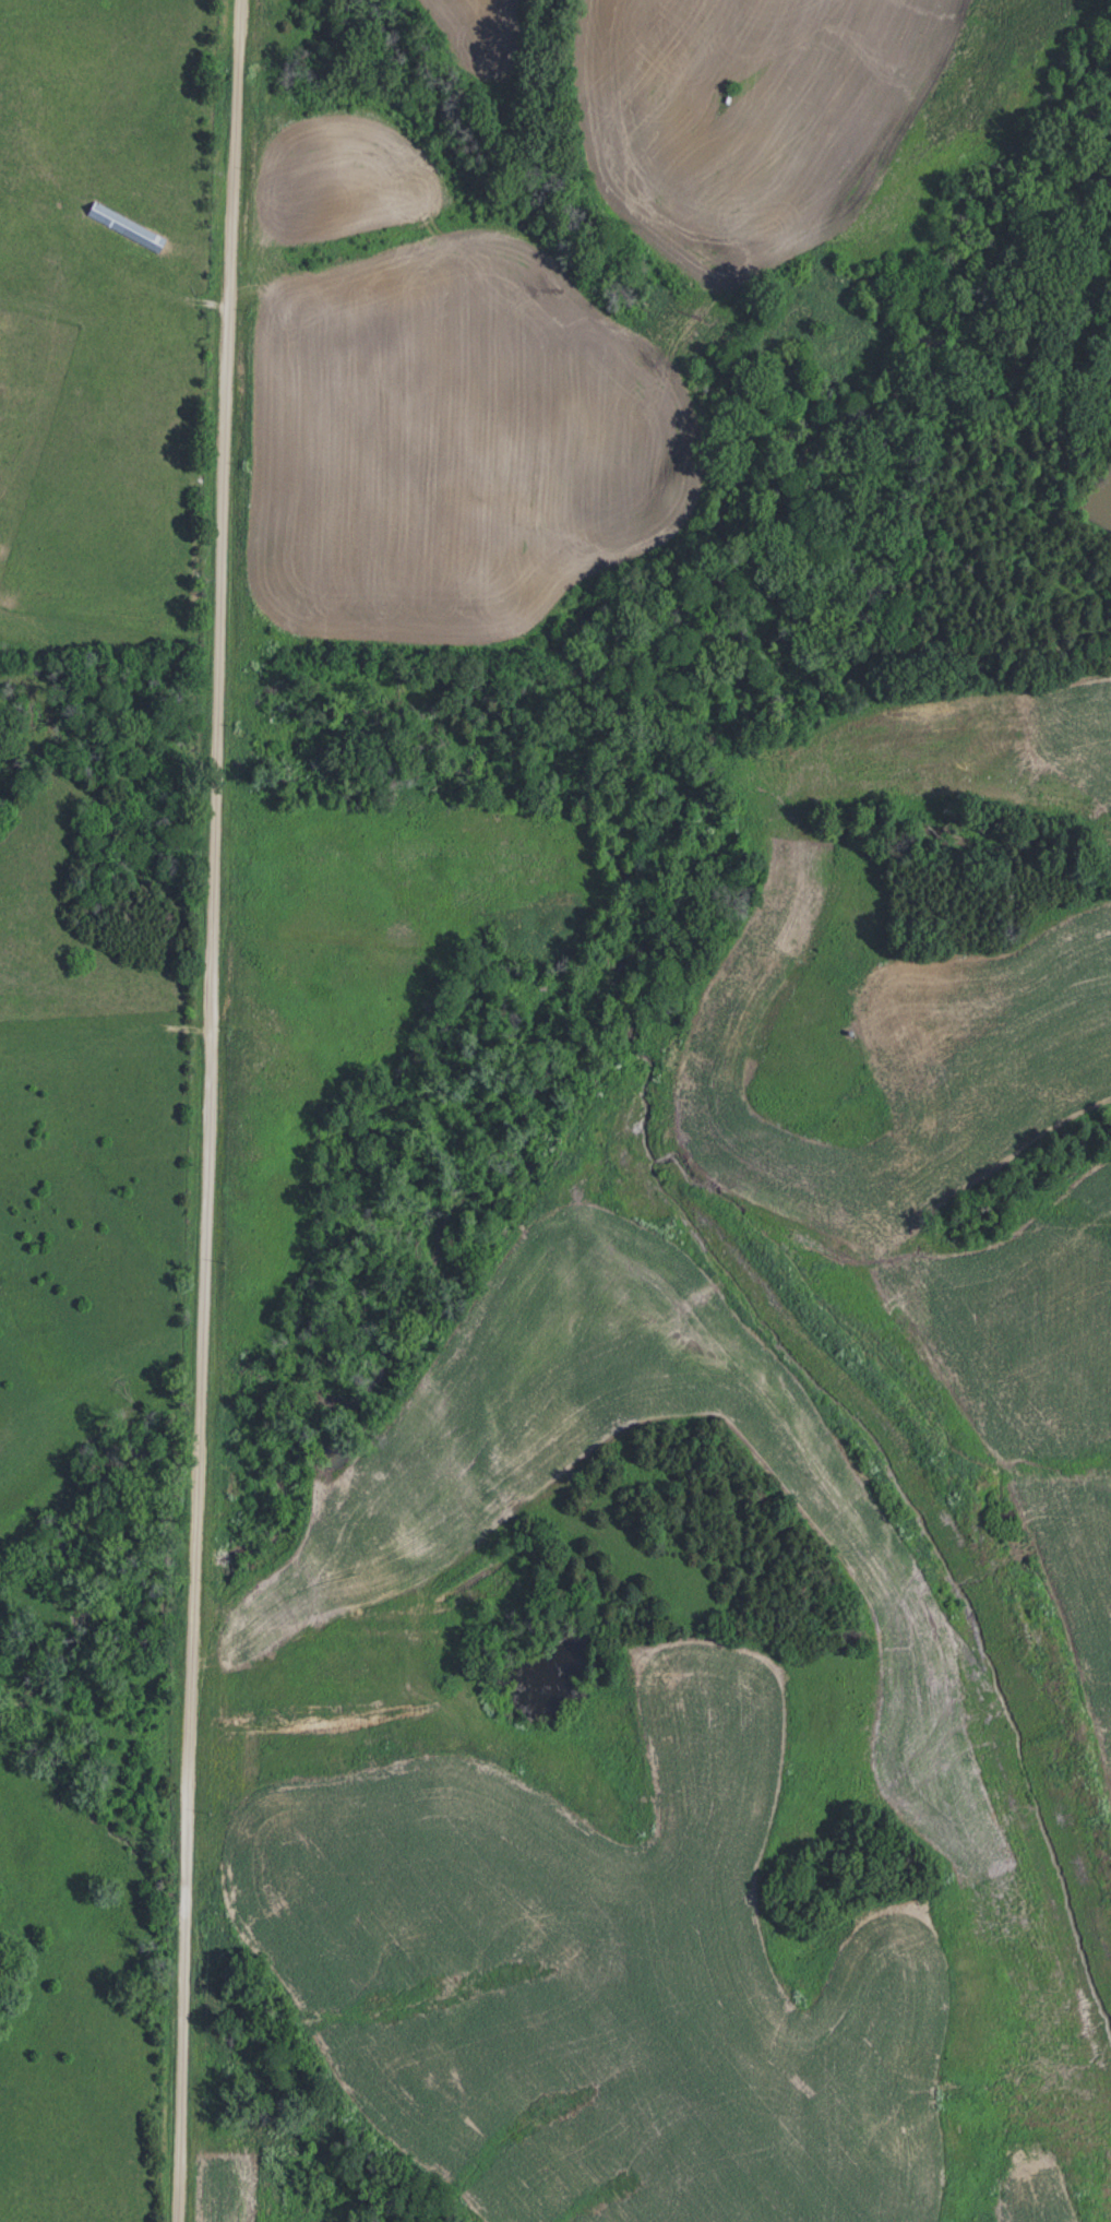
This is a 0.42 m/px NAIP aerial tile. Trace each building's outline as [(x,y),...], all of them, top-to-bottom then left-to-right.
[(88,219),(162,251),(168,236),(94,204),(88,219)]
